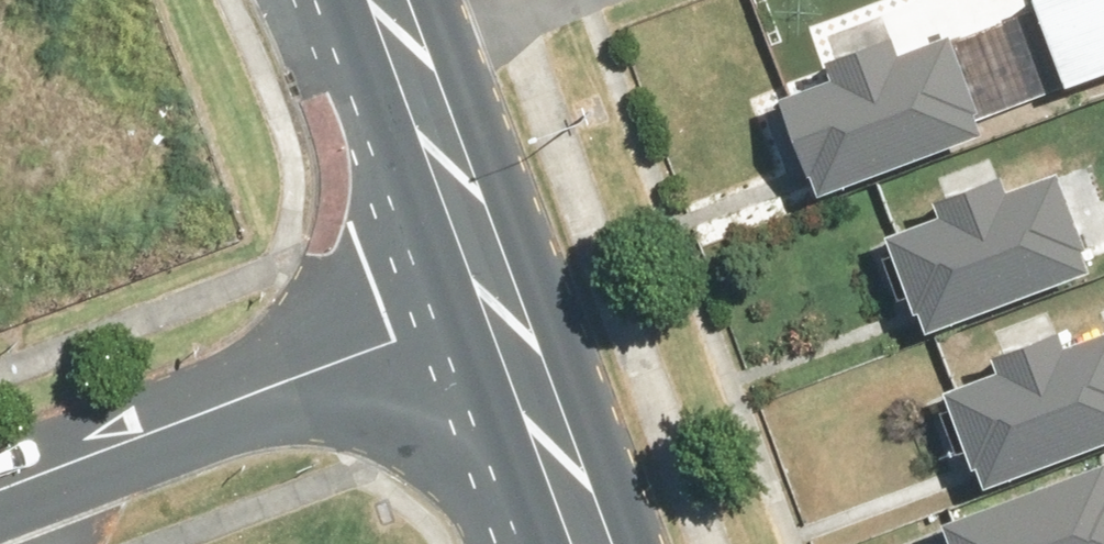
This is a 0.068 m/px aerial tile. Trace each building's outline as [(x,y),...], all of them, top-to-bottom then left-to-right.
[(1085,86),(1103,79),(1103,0),(1054,0),(1085,86)] [(852,81),(797,101),(830,194),(1005,132),(972,39),(917,59),(909,37),(845,59),(852,81)] [(908,232),(936,324),(1103,271),(1103,255),(1080,178),(1024,195),(1019,177),(954,197),(960,215),(908,232)] [(1009,357),(1015,373),(960,394),(994,485),(1103,444),(1103,340),(1080,349),(1074,333),(1009,357)] [(955,543),(1103,543),(1103,469),(949,527),(955,543)]
